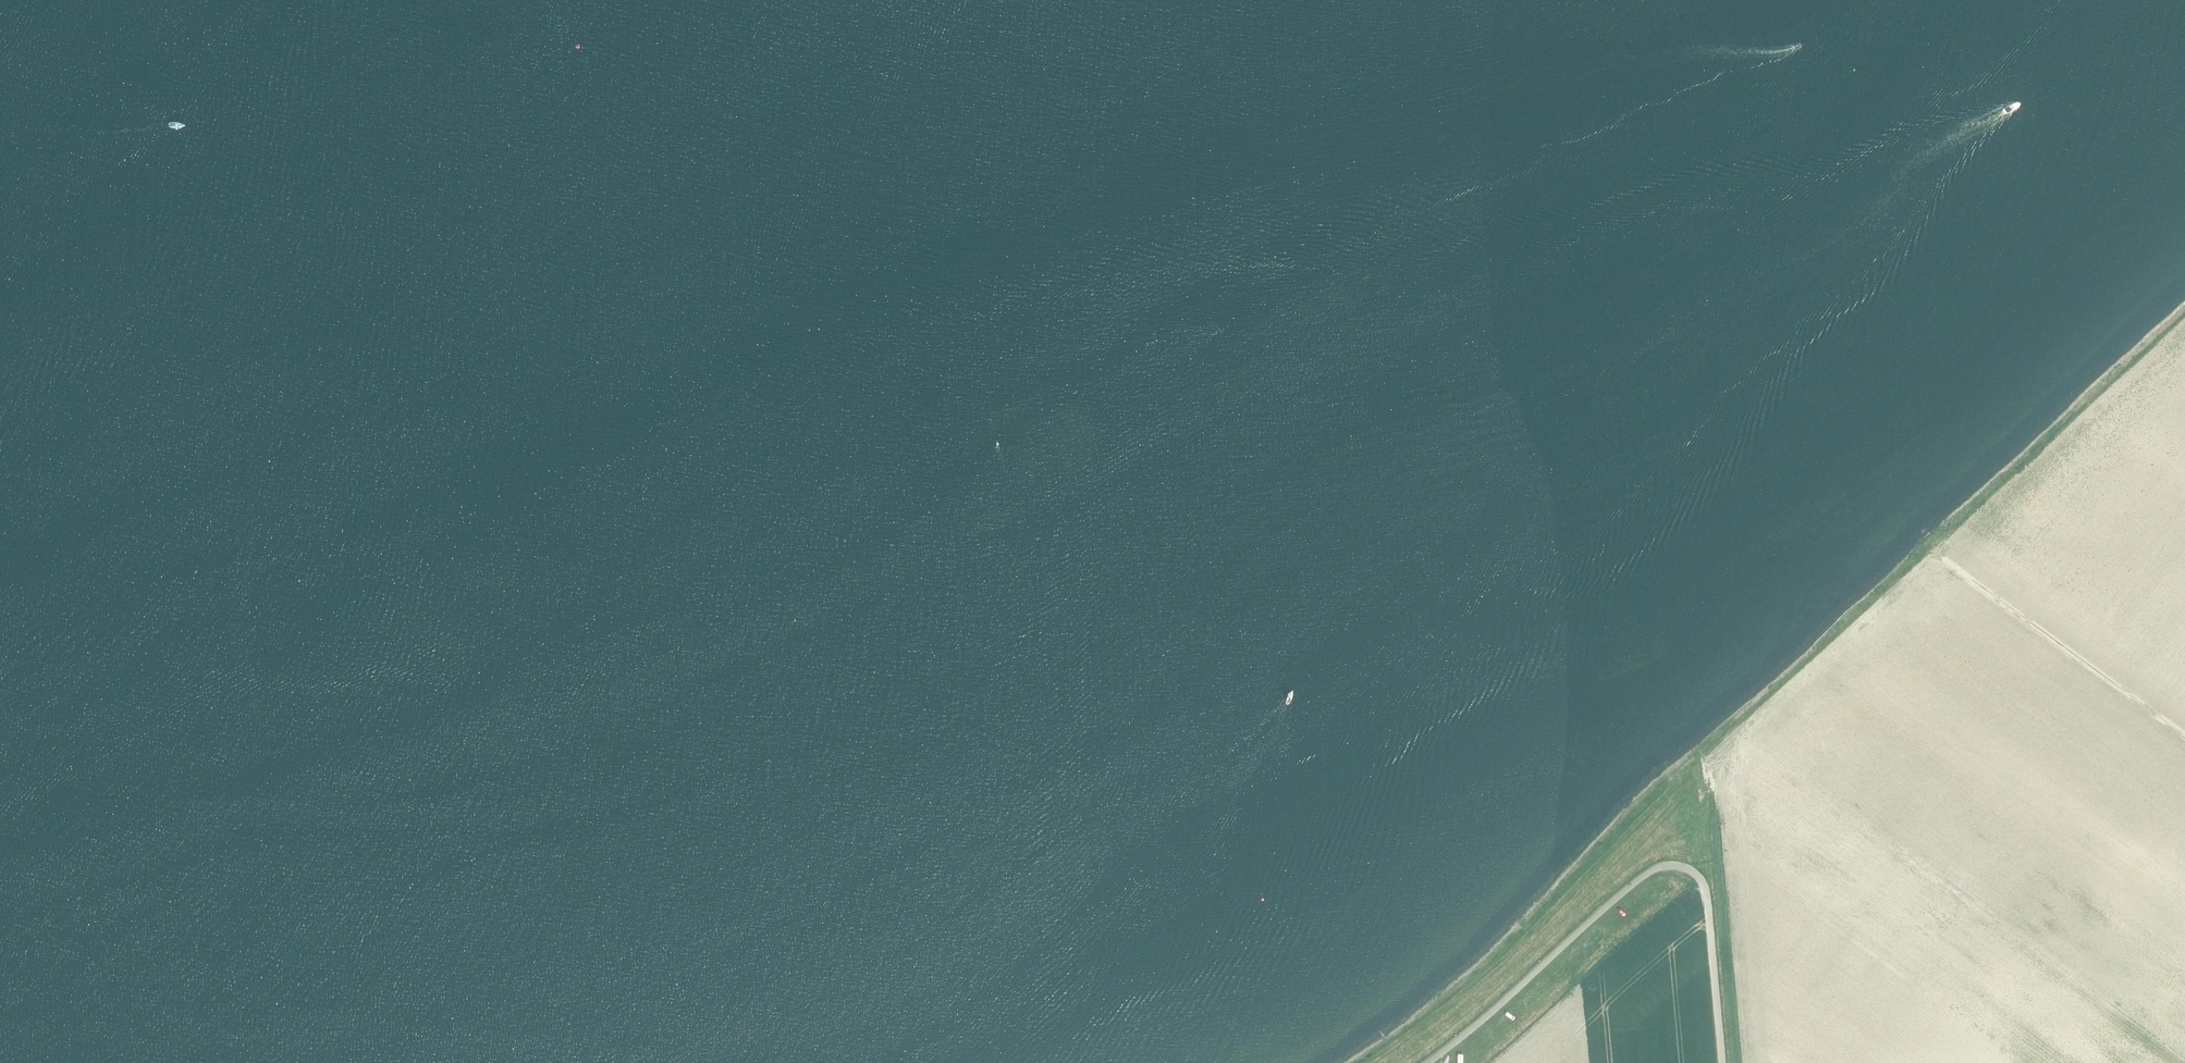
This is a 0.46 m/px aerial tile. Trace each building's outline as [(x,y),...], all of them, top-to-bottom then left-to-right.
[(1593,951),(1598,947),(1590,935),(1585,939),(1593,951)] [(1564,981),(1571,975),(1565,968),(1558,974),(1564,981)] [(1495,1021),(1501,1029),(1509,1022),(1502,1014),(1495,1021)] [(1478,1045),(1473,1048),(1477,1055),(1482,1052),(1478,1045)] [(1471,1059),(1477,1056),(1472,1048),(1467,1051),(1471,1059)]
